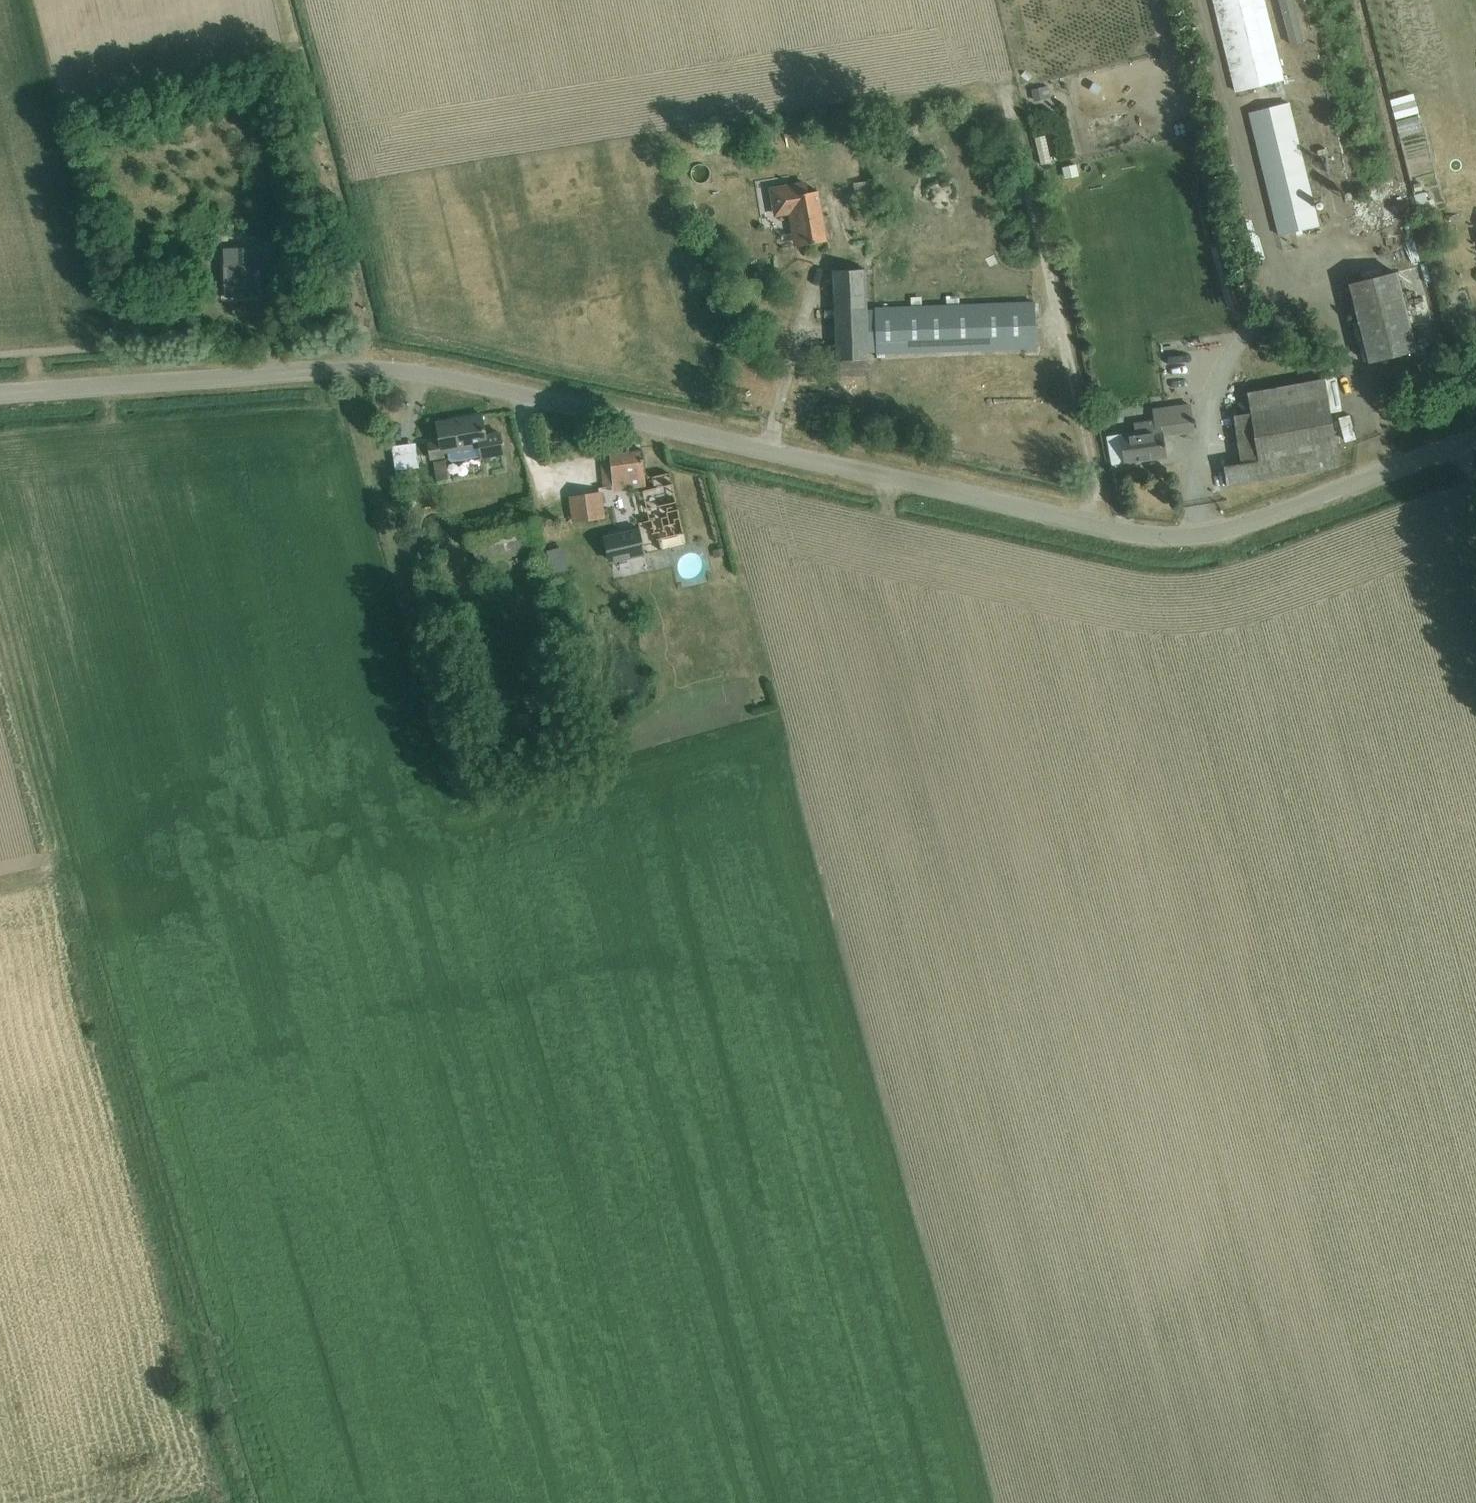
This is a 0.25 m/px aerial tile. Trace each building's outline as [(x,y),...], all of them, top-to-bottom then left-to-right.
[(1237,92),(1284,80),(1265,0),(1214,0),(1237,92)] [(1251,113),(1260,150),(1281,235),(1321,226),(1291,104),(1251,113)] [(1424,114),(1400,116),(1401,130),(1425,128),(1424,114)] [(1051,132),(1039,135),(1045,162),(1057,160),(1051,132)] [(1066,164),(1069,176),(1089,171),(1087,159),(1066,164)] [(775,209),(793,206),(800,246),(827,241),(818,191),(808,193),(807,185),(772,191),(775,209)] [(260,248),(223,249),(226,297),(262,295),(261,276),(275,275),(273,243),(259,244),(260,248)] [(833,270),(837,377),(869,376),(868,353),(876,352),(876,353),(1036,347),(1034,303),(875,309),(875,310),(867,310),(865,269),(833,270)] [(1350,284),(1368,361),(1414,350),(1396,273),(1350,284)] [(1241,463),(1223,466),(1226,486),(1339,466),(1324,379),(1247,393),(1251,413),(1234,416),(1241,463)] [(1121,435),(1125,463),(1166,457),(1163,436),(1193,432),(1190,408),(1154,413),(1155,422),(1135,425),(1136,433),(1121,435)] [(479,415),(433,423),(437,443),(425,445),(428,458),(440,456),(440,451),(444,451),(445,459),(449,462),(478,456),(478,458),(501,454),(497,433),(483,436),(479,415)] [(401,463),(422,462),(421,438),(401,438),(401,463)] [(642,451),(600,456),(604,487),(615,486),(615,488),(623,487),(623,490),(634,489),(633,485),(646,483),(642,451)] [(640,530),(605,538),(611,561),(645,554),(687,545),(669,472),(651,476),(653,488),(631,493),(640,530)] [(600,494),(571,498),(574,521),(603,517),(600,494)] [(556,566),(570,563),(566,543),(552,546),(556,566)]
